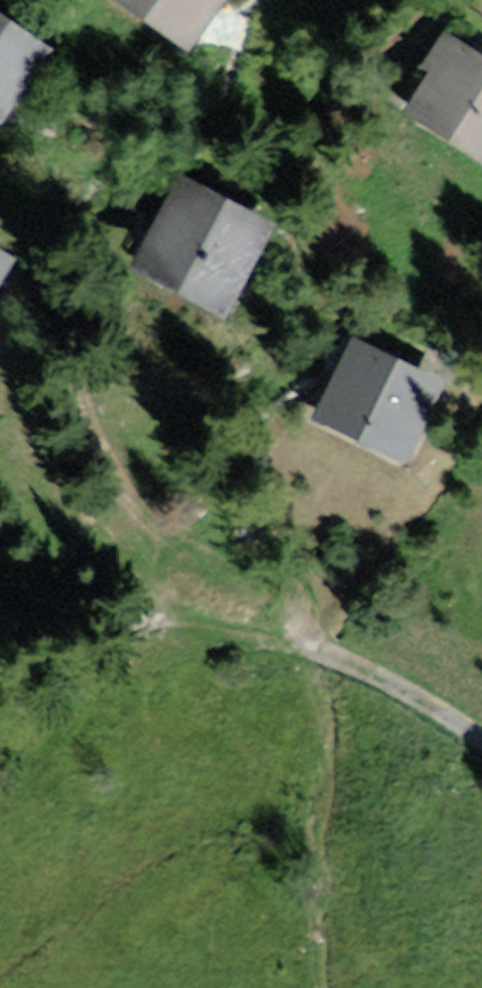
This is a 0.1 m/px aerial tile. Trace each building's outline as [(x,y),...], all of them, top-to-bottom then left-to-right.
[(212,49),(245,0),(137,0),(212,49)] [(0,1),(0,105),(24,120),(71,45),(0,1)] [(465,34),(424,109),(481,141),(481,44),(465,34)] [(294,223),(195,179),(155,268),(253,312),(294,223)] [(0,241),(0,327),(36,261),(0,241)] [(467,378),(371,335),(334,417),(431,460),(467,378)]
